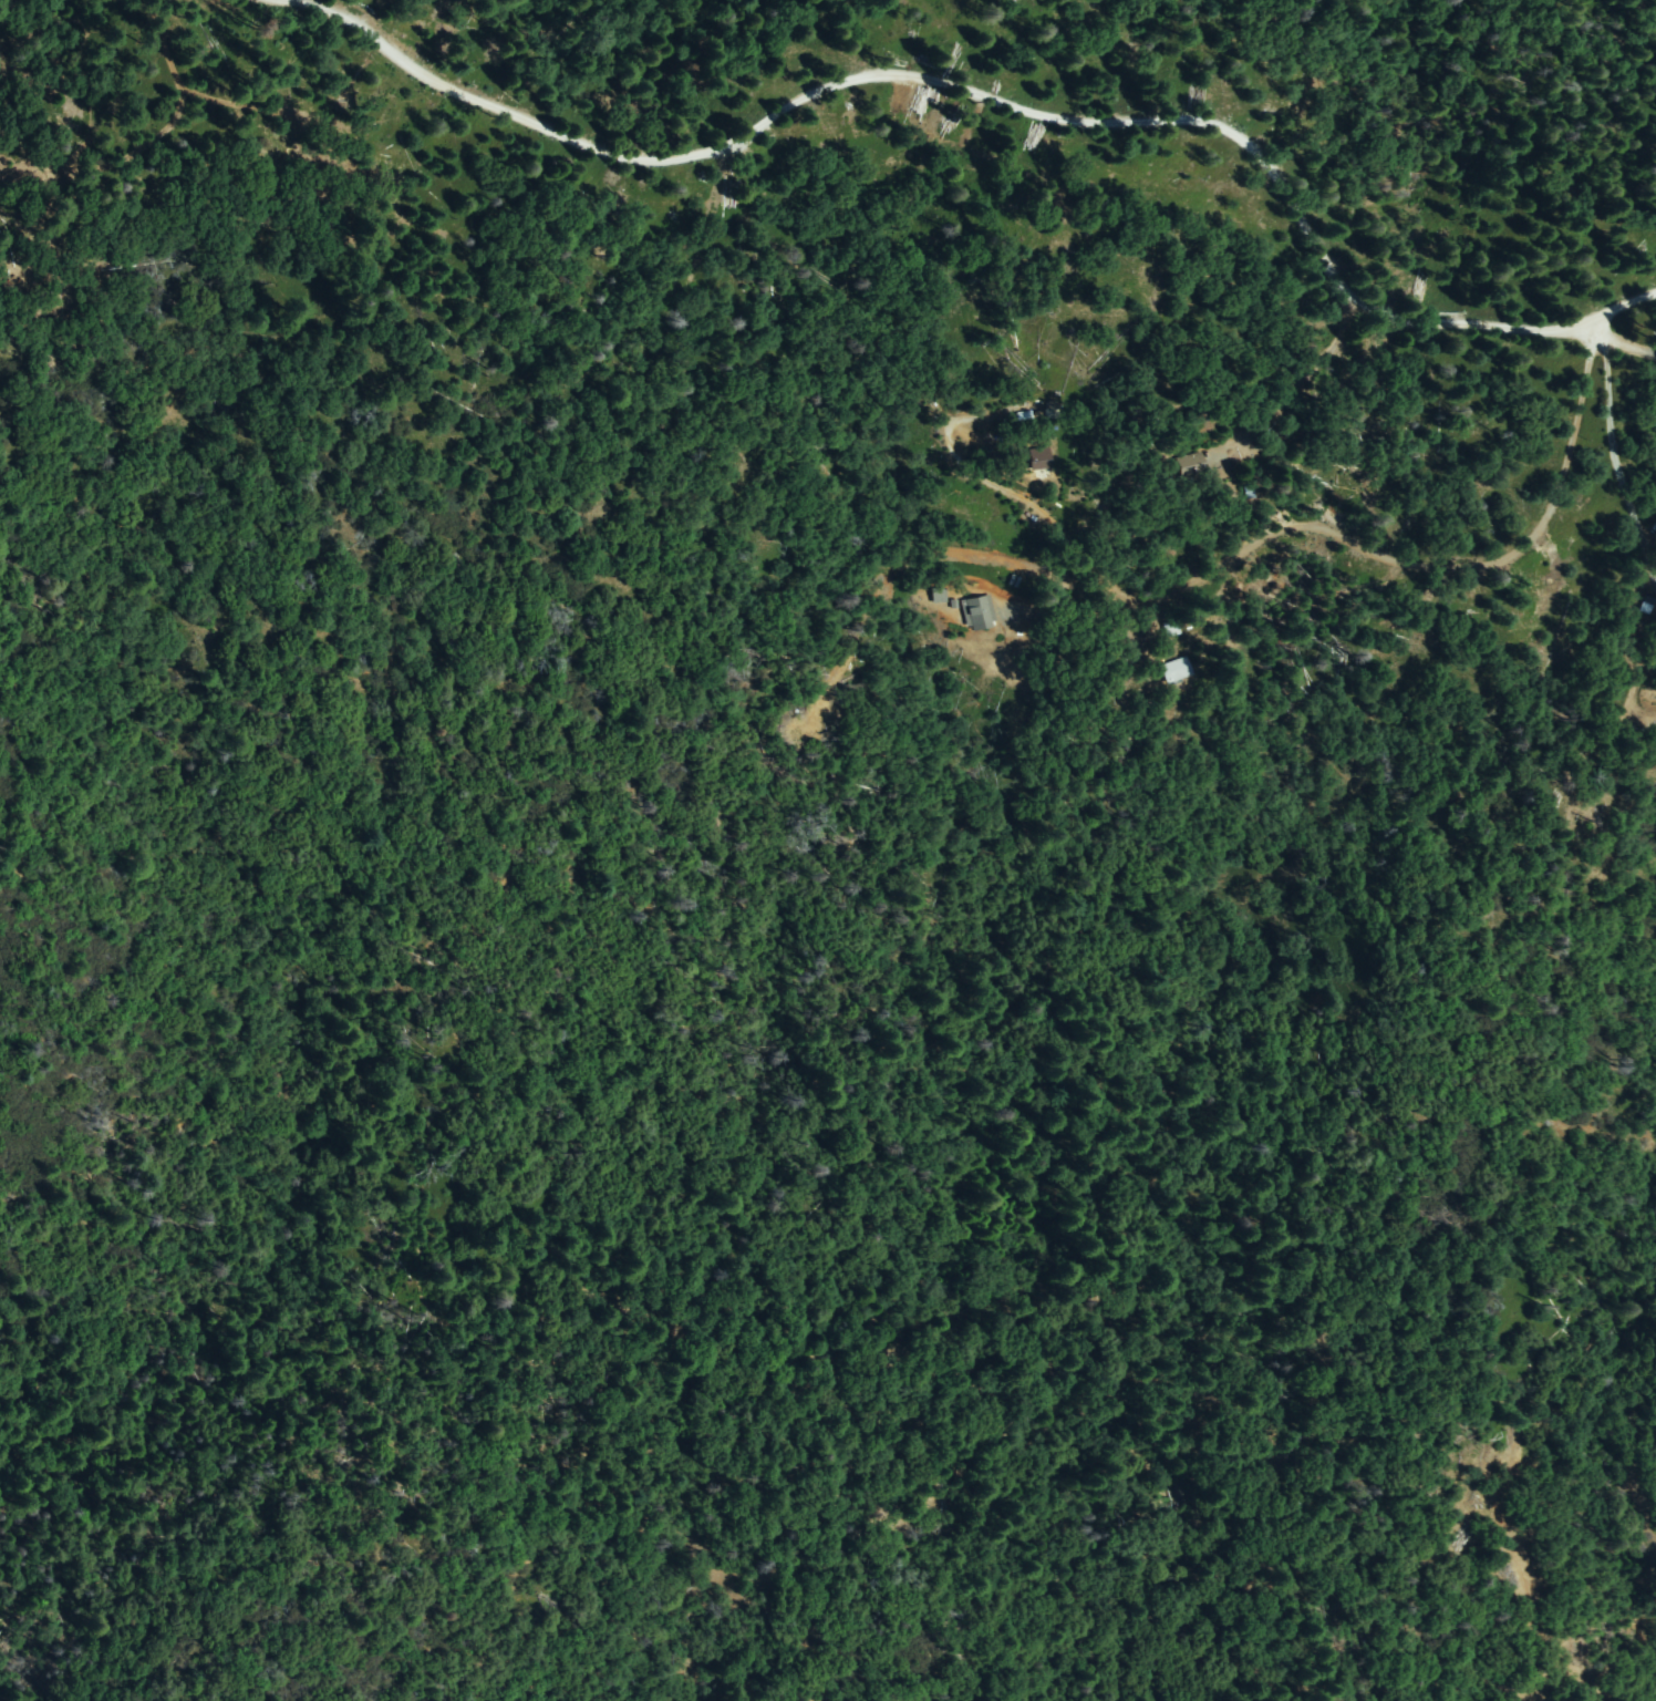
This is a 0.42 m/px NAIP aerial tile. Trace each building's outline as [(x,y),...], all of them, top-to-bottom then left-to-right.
[(1033,471),(1029,451),(1046,449),(1048,468),(1033,471)] [(1178,458),(1201,455),(1204,473),(1181,477),(1178,458)] [(1646,598),(1654,601),(1648,614),(1641,609),(1646,598)] [(989,623),(971,626),(966,601),(984,599),(989,623)] [(1183,659),(1190,676),(1168,683),(1161,668),(1183,659)]
